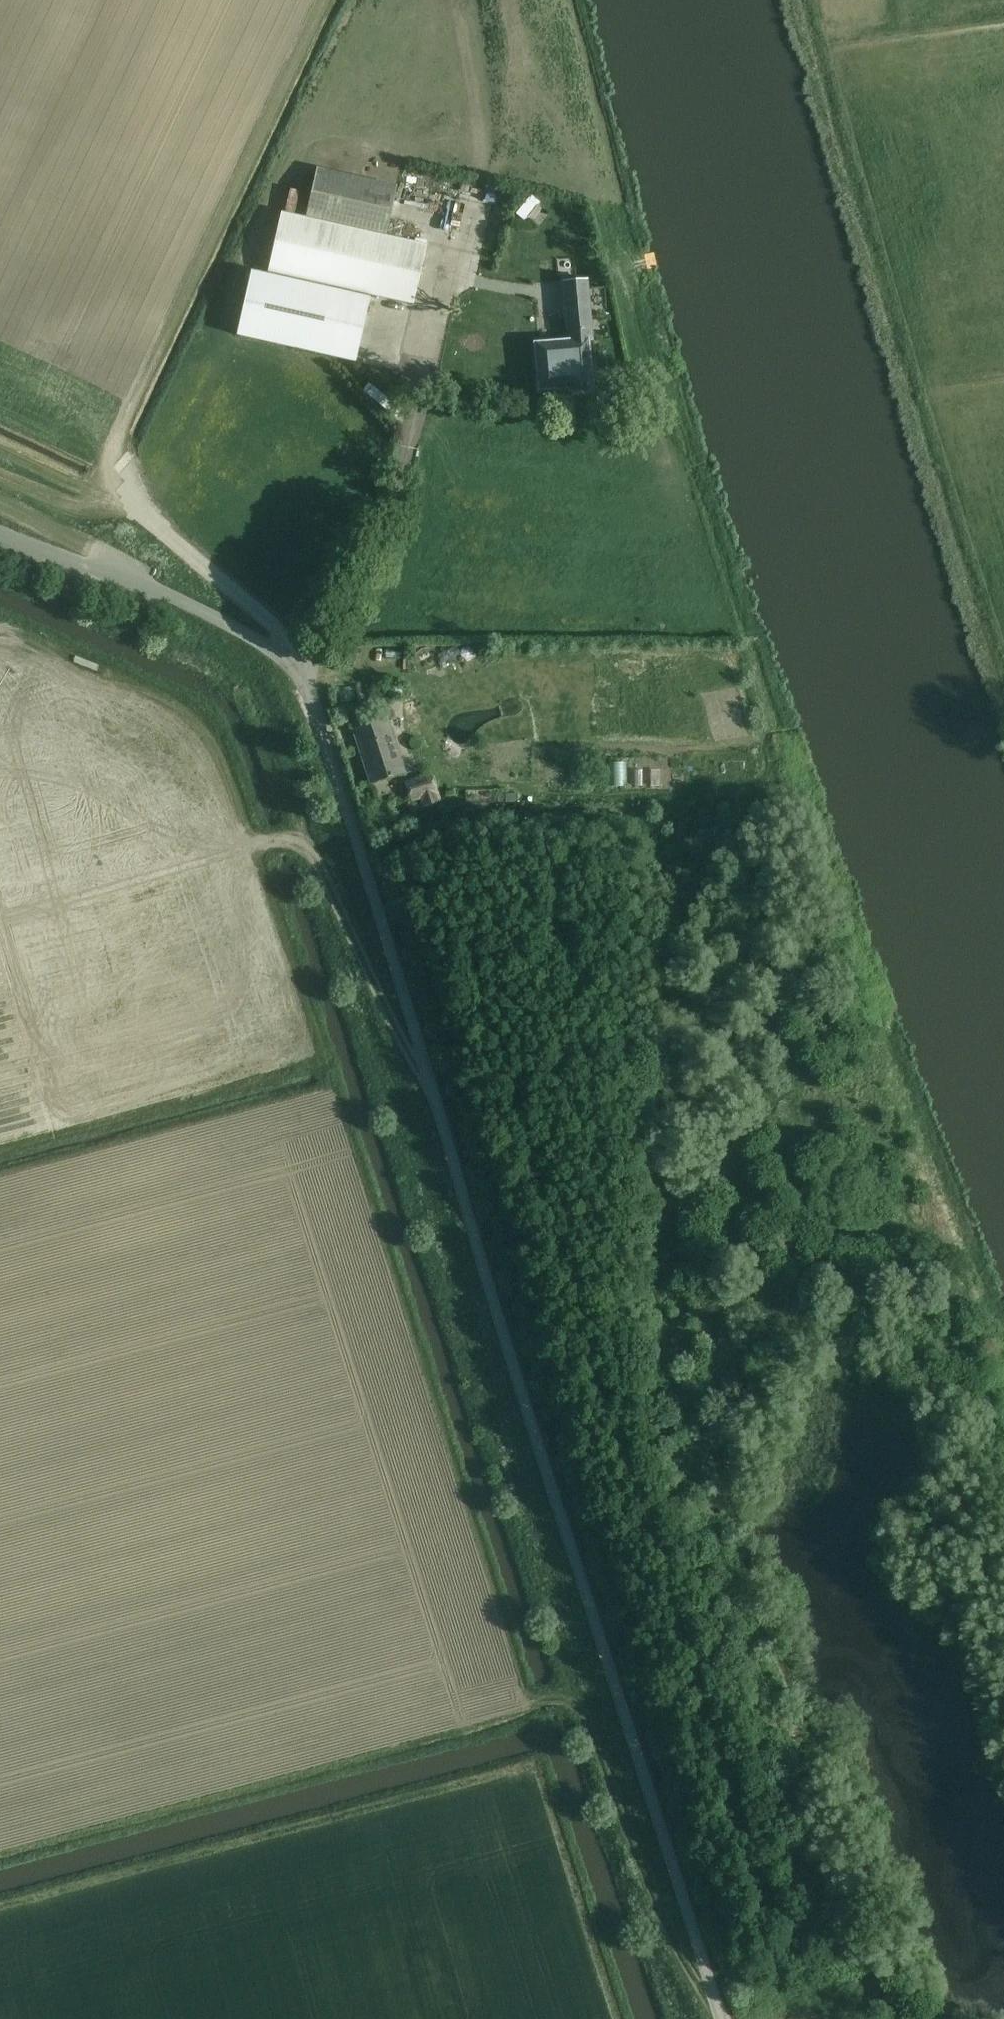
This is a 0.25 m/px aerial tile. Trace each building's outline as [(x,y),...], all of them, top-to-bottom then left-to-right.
[(397,186),(317,169),(308,217),(288,213),(276,272),(375,295),(375,294),(414,303),(427,244),(386,235),(397,186)] [(360,361),(375,295),(276,272),(275,275),(256,270),(241,334),(360,361)] [(588,280),(564,282),(569,341),(535,344),(539,390),(568,388),(575,394),(588,393),(593,386),(589,341),(593,340),(588,280)] [(387,713),(399,711),(397,696),(385,698),(387,713)] [(371,784),(390,777),(406,772),(387,718),(353,729),(371,784)] [(424,806),(440,802),(433,776),(405,783),(410,802),(421,799),(424,806)]
